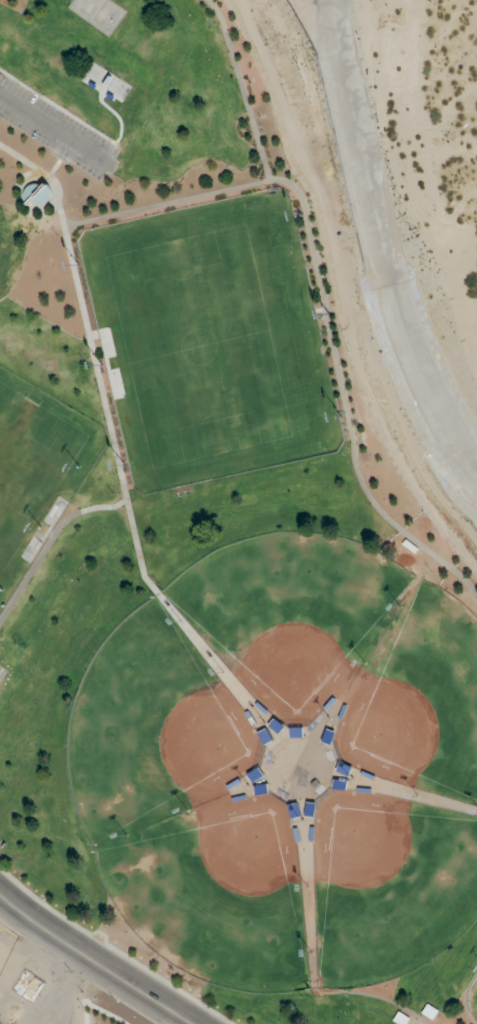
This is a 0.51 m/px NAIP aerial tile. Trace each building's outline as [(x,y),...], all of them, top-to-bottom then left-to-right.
[(45,203),(51,191),(31,181),(23,198),(32,202),(34,198),(45,203)] [(266,744),(277,737),(275,735),(285,729),(279,720),(259,733),(266,744)]
